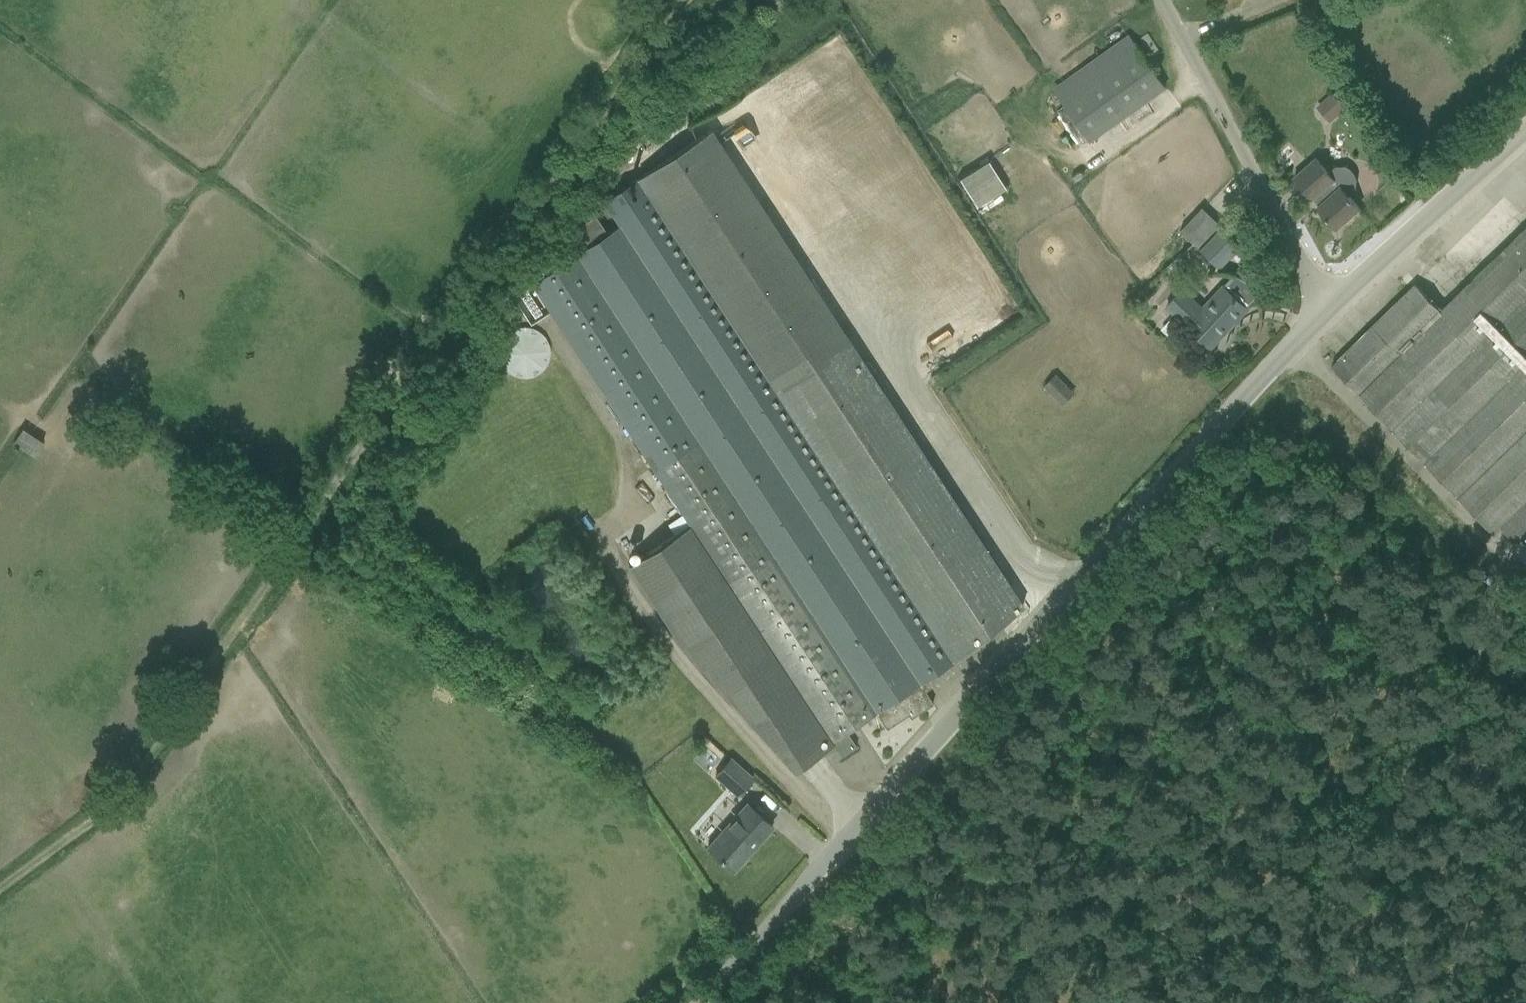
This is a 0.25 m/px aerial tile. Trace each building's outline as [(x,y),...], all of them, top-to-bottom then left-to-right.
[(783,0),(767,0),(775,15),(788,9),(783,0)] [(1082,145),(1090,139),(1091,140),(1149,99),(1165,87),(1138,47),(1137,48),(1131,38),(1055,90),(1067,106),(1059,112),(1082,145)] [(1343,107),(1332,94),(1331,94),(1317,107),(1330,122),(1345,109),(1343,107)] [(602,200),(605,205),(620,227),(609,235),(595,214),(576,227),(590,247),(570,260),(567,254),(554,263),(552,261),(528,276),(690,522),(627,564),(684,650),(791,767),(820,748),(830,764),(857,746),(847,731),(876,712),(887,729),(909,714),(911,718),(934,703),(921,683),(954,661),(1024,606),(1011,590),(846,339),(712,135),(709,130),(602,200)] [(977,205),(1006,186),(988,158),(959,176),(977,205)] [(1353,173),(1345,167),(1336,168),(1328,172),(1316,158),(1293,178),(1337,227),(1360,207),(1350,196),(1356,189),(1356,180),(1353,173)] [(1202,205),(1182,227),(1200,243),(1220,221),(1202,205)] [(1242,244),(1225,228),(1224,227),(1203,250),(1221,266),(1242,244)] [(1346,352),(1332,365),(1391,428),(1494,531),(1499,526),(1515,543),(1525,532),(1525,236),(1444,313),(1416,284),(1346,352)] [(1257,297),(1258,296),(1257,293),(1255,290),(1253,288),(1251,285),(1249,283),(1246,281),(1243,279),(1240,277),(1238,275),(1234,274),(1226,283),(1224,280),(1202,303),(1185,285),(1166,305),(1211,347),(1248,308),(1247,307),(1257,297)] [(521,324),(502,366),(536,381),(554,339),(521,324)] [(25,428),(15,442),(33,454),(43,440),(25,428)] [(753,779),(738,765),(729,757),(715,774),(739,795),(753,779)] [(690,831),(706,845),(733,870),(773,826),(744,800),(724,824),(708,810),(690,831)]
